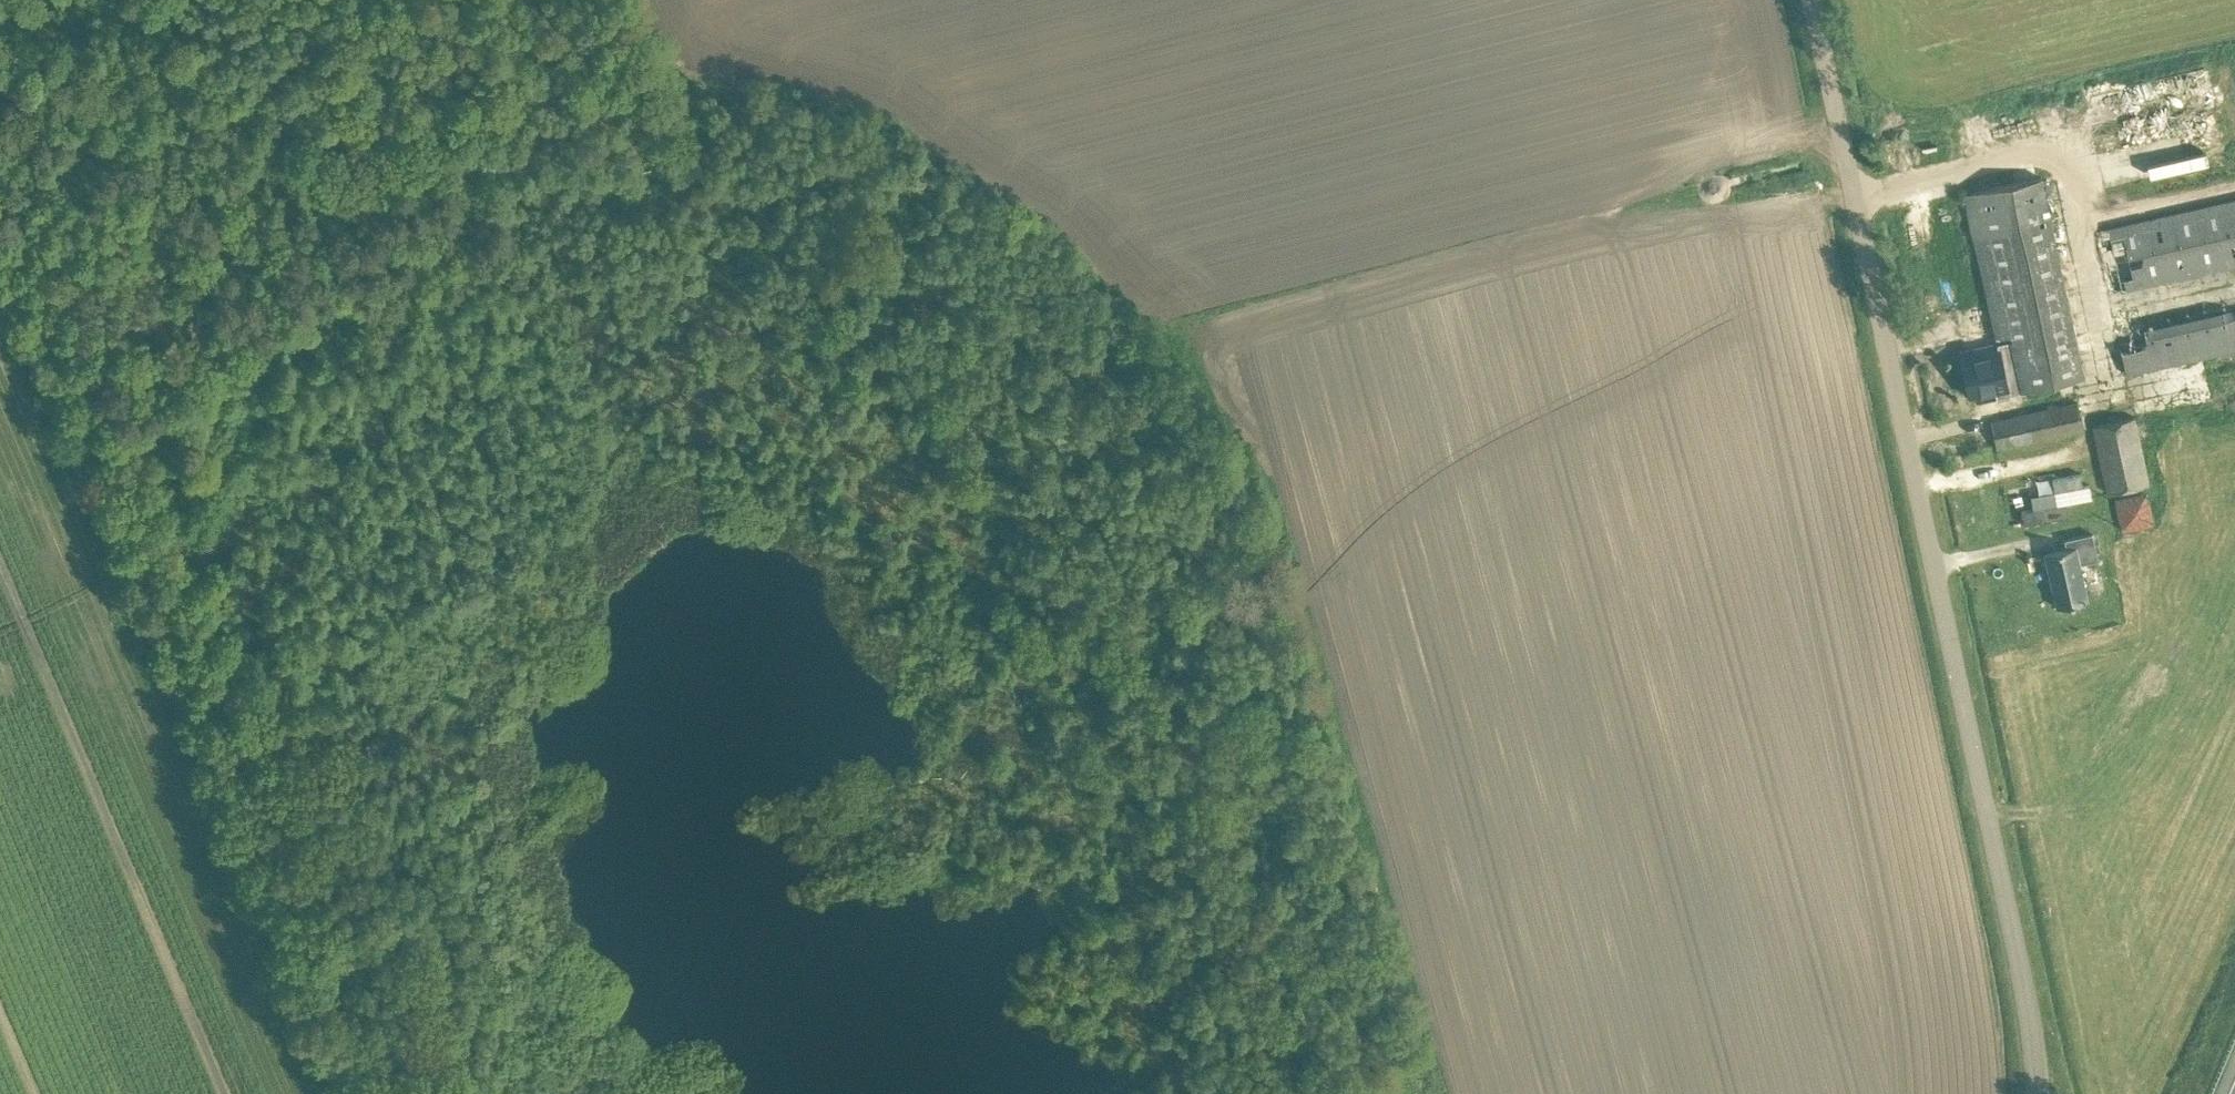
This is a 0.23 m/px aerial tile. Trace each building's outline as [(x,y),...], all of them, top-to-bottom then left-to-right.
[(1956,352),(1966,397),(1974,395),(1975,402),(2082,378),(2038,179),(1960,197),(1993,344),(1956,352)] [(2234,261),(2234,194),(2097,220),(2110,285),(2234,261)] [(2234,345),(2234,306),(2135,324),(2131,305),(2117,307),(2127,365),(2234,345)] [(2000,444),(2088,425),(2082,397),(1994,417),(2000,444)] [(2092,425),(2106,492),(2149,483),(2136,416),(2092,425)] [(2123,526),(2156,522),(2152,489),(2119,493),(2123,526)] [(2080,564),(2098,560),(2092,533),(2063,539),(2065,548),(2045,553),(2056,606),(2087,599),(2080,564)]
